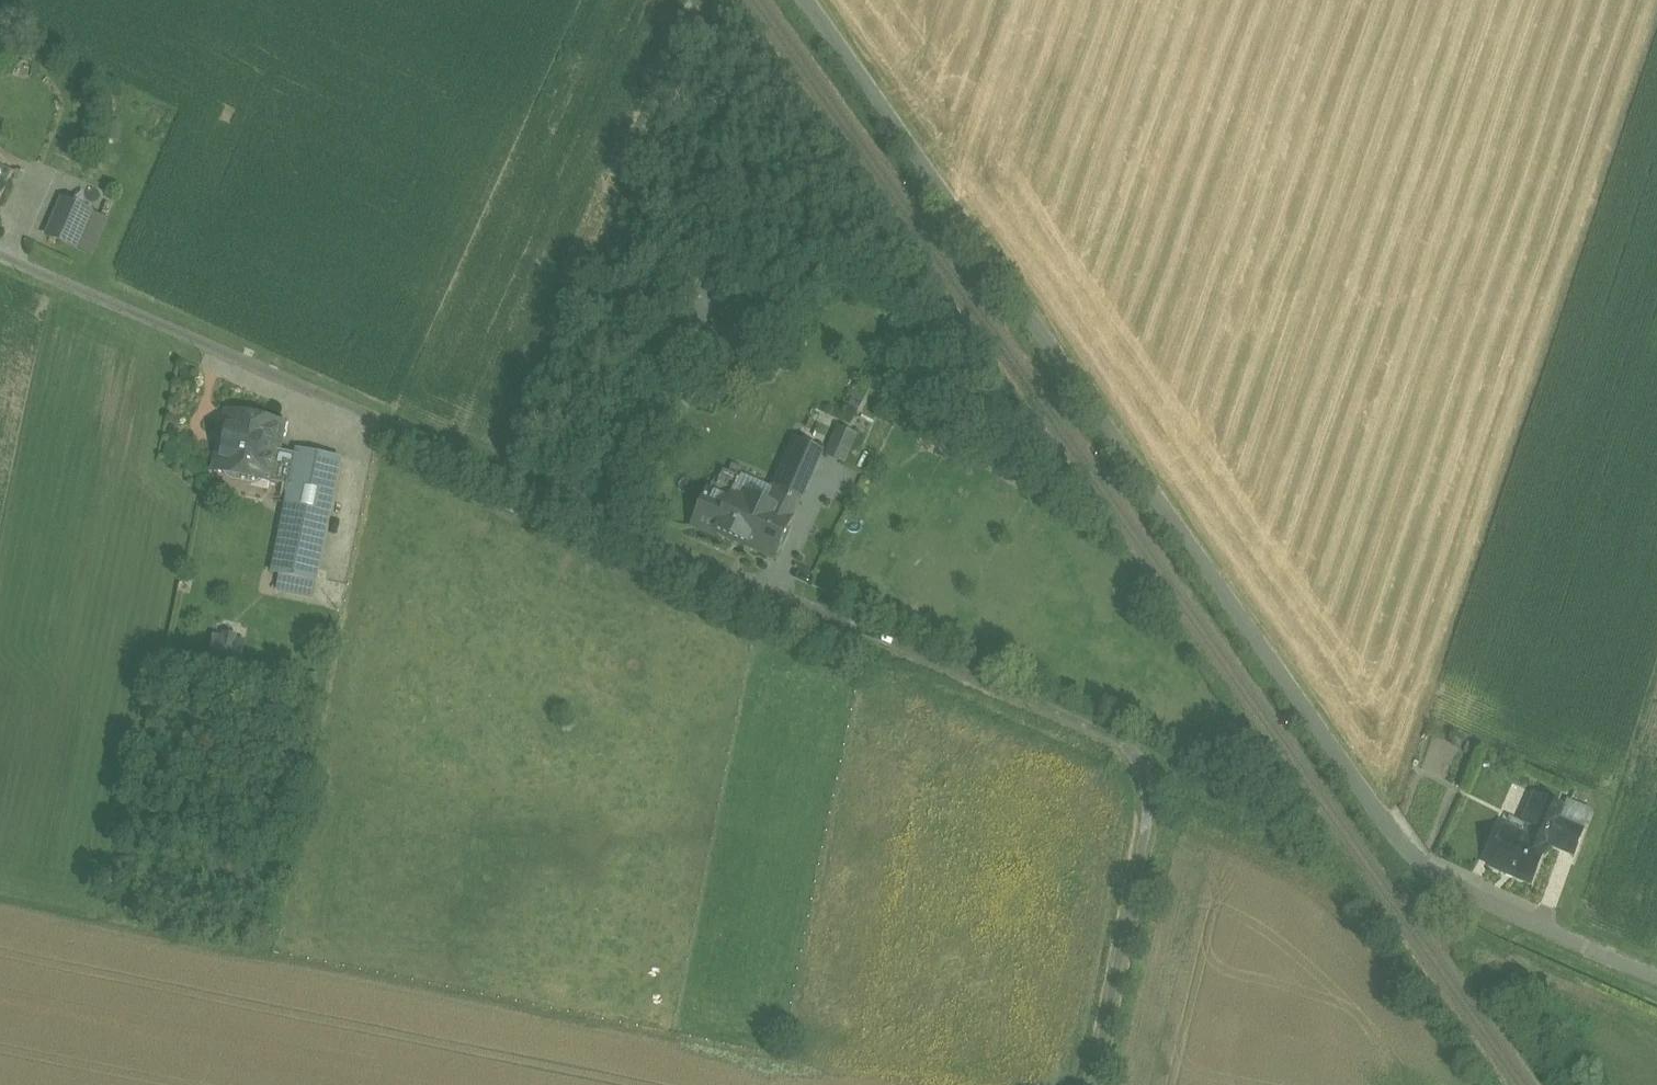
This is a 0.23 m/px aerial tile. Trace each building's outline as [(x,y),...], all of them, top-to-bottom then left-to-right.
[(92,212),(64,200),(48,236),(76,248),(92,212)] [(281,422),(232,412),(225,446),(221,445),(216,471),(291,487),(297,454),(279,450),(281,438),(278,437),(281,422)] [(841,422),(829,453),(852,462),(865,431),(841,422)] [(795,441),(775,485),(780,488),(771,508),(793,517),(822,453),(795,441)] [(341,458),(298,450),(291,487),(286,511),(273,573),(316,581),(329,520),(341,458)] [(771,508),(736,492),(741,480),(725,473),(716,492),(709,489),(693,525),(716,536),(718,533),(775,558),(793,517),(771,508)] [(215,660),(248,669),(256,639),(223,630),(215,660)] [(1575,829),(1545,816),(1538,831),(1543,833),(1539,844),(1548,848),(1563,855),(1575,829)] [(1539,844),(1504,829),(1488,865),(1532,884),(1548,848),(1539,844)]
